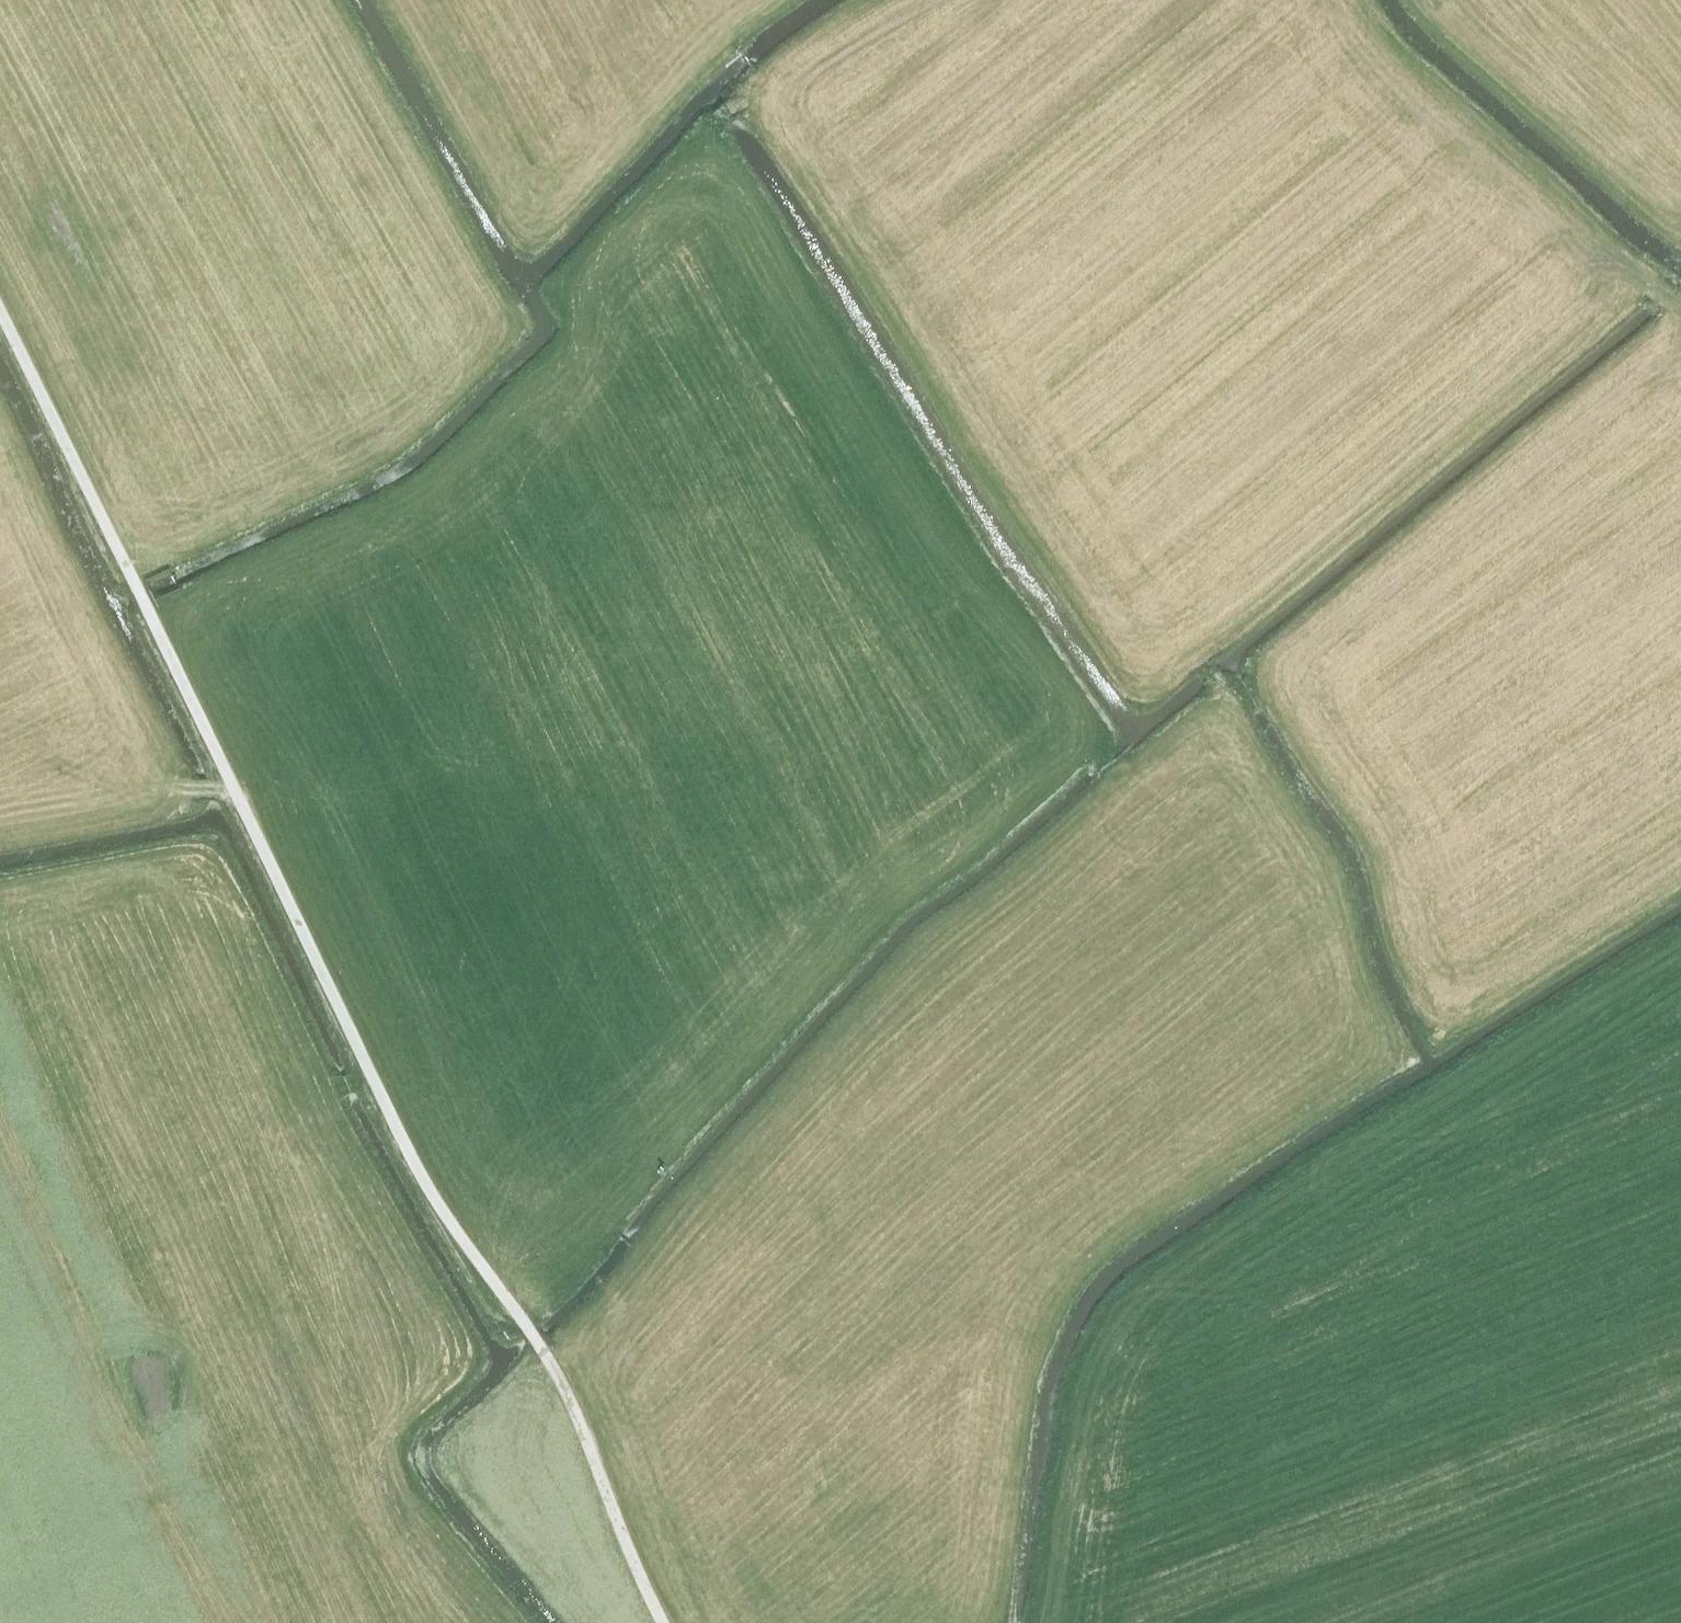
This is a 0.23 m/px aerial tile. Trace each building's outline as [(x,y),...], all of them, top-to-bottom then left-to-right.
[(160,589),(177,583),(173,572),(156,579),(160,589)]
